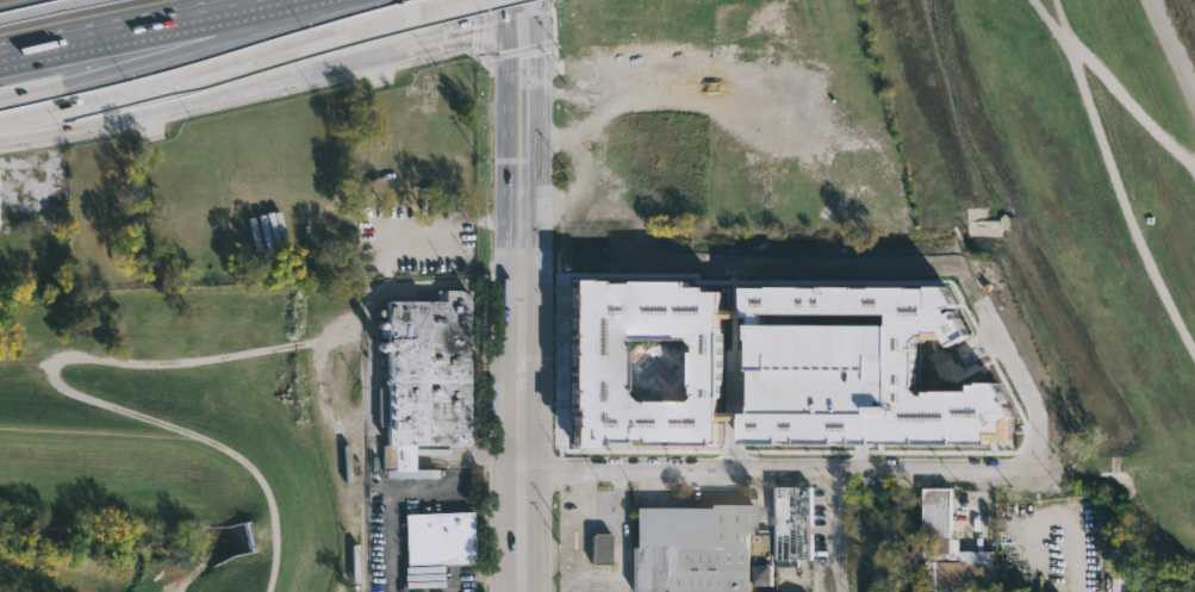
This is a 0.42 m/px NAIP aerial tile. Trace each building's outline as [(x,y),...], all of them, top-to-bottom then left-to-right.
[(630,283),(597,283),(597,279),(570,279),(568,448),(591,448),(591,445),(598,447),(598,442),(631,442),(631,447),(716,447),(716,444),(722,444),(723,312),(726,312),(726,292),(711,292),(709,289),(709,287),(692,287),(692,280),(637,280),(637,283),(630,283)] [(746,288),(746,318),(753,318),(753,413),(743,413),(743,444),(990,445),(990,441),(1014,441),(1014,418),(1015,417),(1007,401),(1009,400),(998,382),(982,382),(982,385),(973,385),(973,391),(936,391),(936,392),(928,393),(928,394),(922,394),(916,387),(917,343),(923,336),(928,336),(928,332),(942,332),(951,345),(959,341),(960,343),(972,336),(957,309),(951,312),(951,311),(959,305),(948,286),(931,286),(931,288),(746,288)] [(418,445),(418,456),(450,456),(450,465),(417,465),(417,468),(441,468),(441,476),(388,476),(388,468),(382,468),(382,445),(391,445),(391,299),(437,299),(437,289),(473,289),(473,444),(418,444),(418,445)] [(799,567),(799,560),(812,559),(812,487),(776,487),(776,567),(799,567)] [(953,491),(953,538),(961,538),(961,552),(997,550),(998,590),(927,591),(927,561),(929,561),(929,557),(925,557),(925,537),(921,537),(921,488),(953,487),(953,491)] [(633,591),(664,591),(752,591),(752,506),(633,506),(633,591)] [(477,562),(410,565),(407,515),(475,512),(477,562)] [(591,563),(610,564),(611,534),(591,534),(591,563)] [(755,587),(774,586),(773,565),(754,565),(755,587)]
